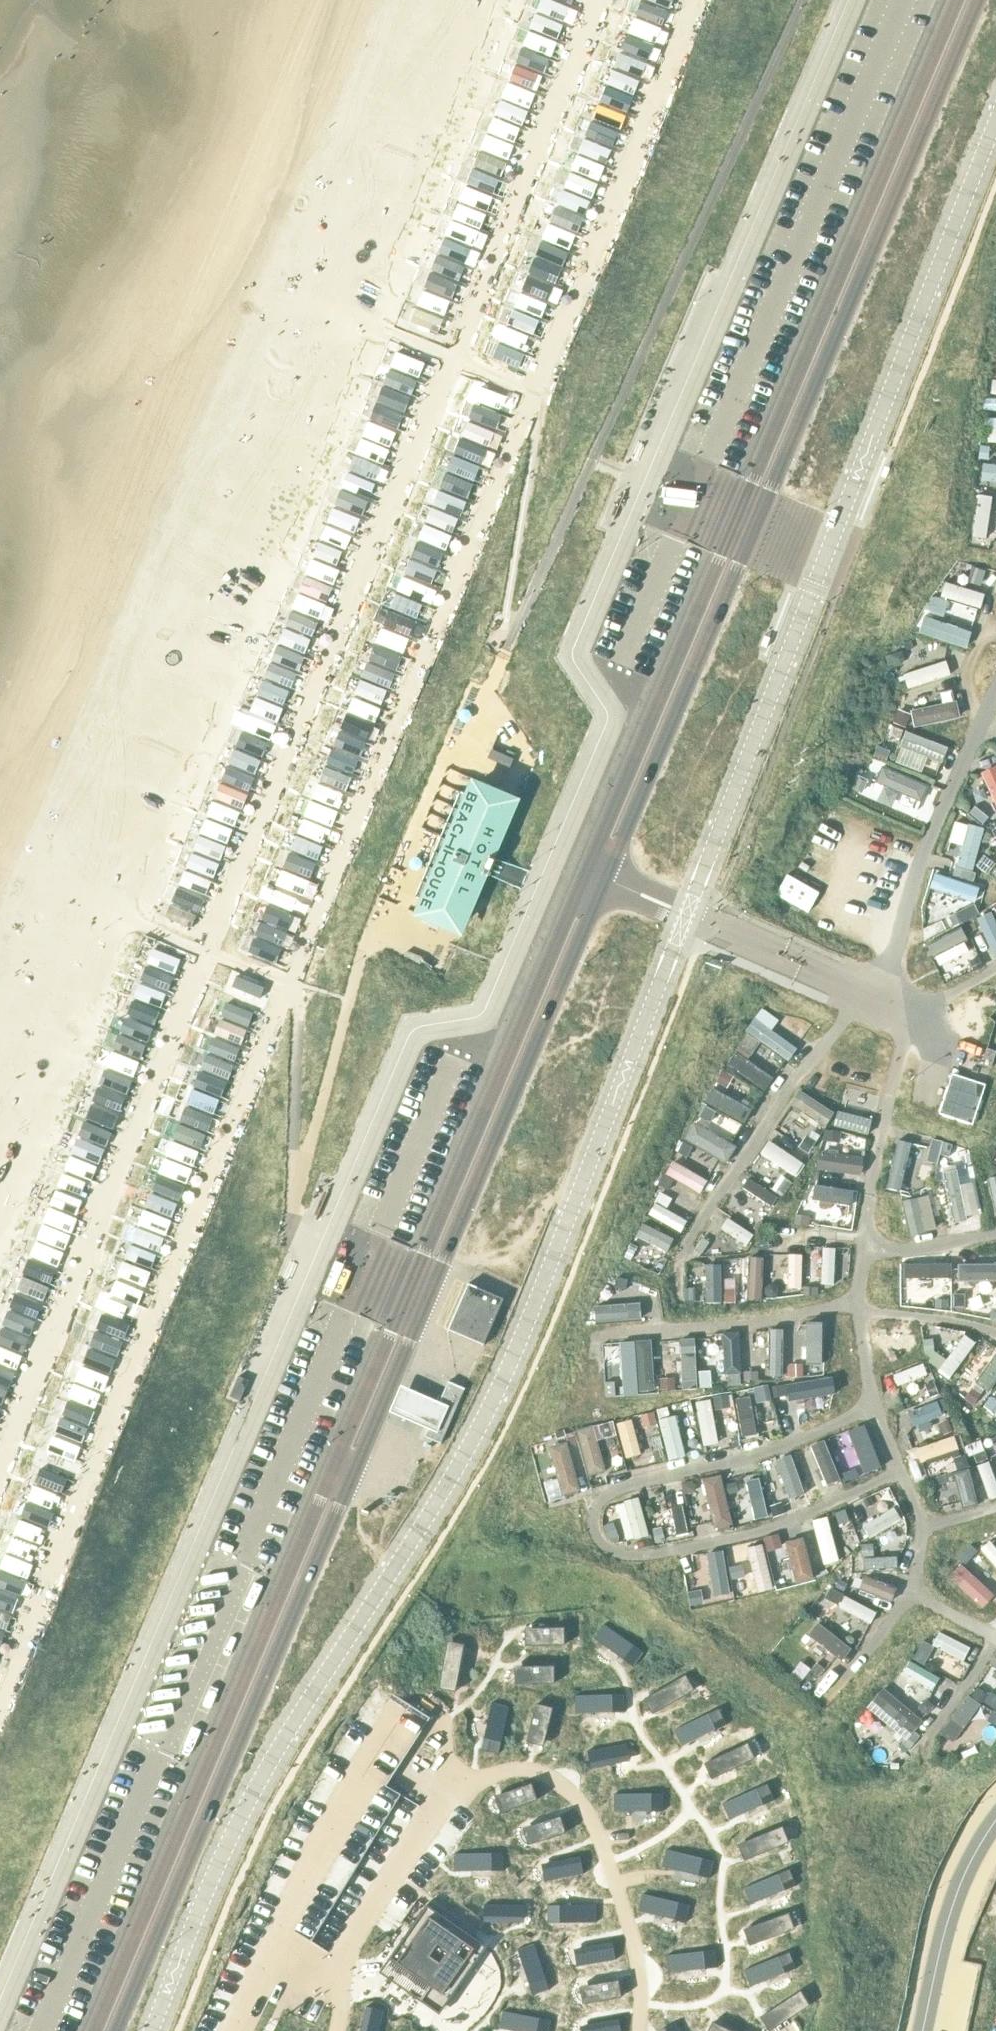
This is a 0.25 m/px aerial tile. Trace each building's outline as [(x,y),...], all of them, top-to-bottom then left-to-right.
[(593,118),(573,165),(597,175),(604,160),(603,160),(617,128),(593,118)] [(433,251),(416,301),(443,310),(464,250),(443,243),(441,249),(455,253),(453,258),(433,251)] [(528,330),(532,332),(561,266),(536,255),(493,355),(519,366),(525,350),(520,348),(528,330)] [(392,348),(329,520),(356,530),(414,374),(417,375),(423,359),(392,348)] [(470,398),(429,522),(459,532),(499,410),(496,409),(502,393),(480,385),(475,400),(470,398)] [(984,409),(995,410),(995,399),(984,398),(984,409)] [(981,445),(979,457),(988,459),(990,446),(981,445)] [(984,460),(984,478),(995,479),(995,460),(984,460)] [(405,571),(432,581),(443,550),(416,540),(405,571)] [(973,565),(969,576),(983,581),(986,569),(973,565)] [(392,685),(422,602),(393,592),(363,675),(392,685)] [(266,747),(319,604),(295,595),(244,733),(242,738),(266,747)] [(935,596),(930,612),(943,616),(948,600),(935,596)] [(903,650),(890,654),(894,667),(902,664),(905,657),(903,650)] [(907,682),(951,676),(949,660),(904,666),(907,682)] [(954,688),(932,693),(934,701),(912,707),(916,724),(960,714),(954,688)] [(899,709),(894,722),(906,726),(911,714),(899,709)] [(346,710),(324,769),(348,778),(370,719),(346,710)] [(892,725),(889,734),(900,738),(904,729),(892,725)] [(929,771),(935,758),(942,761),(949,745),(907,727),(895,757),(929,771)] [(878,745),(873,756),(886,761),(891,750),(878,745)] [(883,761),(876,778),(922,799),(929,782),(883,761)] [(982,769),(995,798),(995,762),(982,769)] [(858,775),(853,788),(863,793),(868,779),(858,775)] [(423,914),(471,933),(526,798),(478,779),(423,914)] [(987,819),(993,827),(995,824),(995,813),(987,819)] [(959,842),(951,872),(972,877),(986,825),(955,817),(950,840),(959,842)] [(170,918),(197,926),(223,840),(195,832),(170,918)] [(248,950),(276,961),(322,845),(295,834),(248,950)] [(935,869),(930,884),(977,899),(982,884),(935,869)] [(788,873),(776,893),(808,911),(820,891),(788,873)] [(953,922),(980,914),(976,902),(950,910),(953,922)] [(995,952),(995,913),(994,908),(979,913),(994,953),(995,952)] [(974,922),(966,925),(969,932),(977,928),(974,922)] [(972,948),(961,924),(927,940),(938,963),(972,948)] [(138,980),(122,1030),(150,1040),(177,955),(153,947),(142,981),(138,980)] [(979,955),(969,960),(974,971),(984,966),(979,955)] [(237,973),(232,985),(260,996),(264,985),(237,973)] [(216,1030),(242,1041),(255,1009),(228,999),(216,1030)] [(798,1045),(771,1029),(779,1016),(761,1006),(746,1032),(790,1058),(798,1045)] [(747,1034),(738,1047),(751,1056),(760,1043),(747,1034)] [(79,1153),(101,1161),(140,1043),(113,1035),(69,1166),(85,1172),(88,1164),(77,1160),(79,1153)] [(209,1050),(234,1060),(240,1046),(214,1036),(209,1050)] [(981,1064),(992,1067),(995,1054),(995,1051),(987,1048),(981,1064)] [(723,1071),(716,1082),(727,1088),(733,1077),(723,1071)] [(952,1074),(939,1113),(973,1125),(986,1085),(952,1074)] [(789,1106),(826,1125),(835,1108),(798,1089),(789,1106)] [(705,1106),(699,1118),(710,1124),(716,1112),(705,1106)] [(837,1108),(833,1123),(869,1133),(873,1118),(837,1108)] [(825,1130),(823,1141),(839,1143),(841,1132),(825,1130)] [(807,1135),(799,1147),(808,1153),(816,1142),(807,1135)] [(901,1189),(912,1141),(898,1137),(886,1186),(901,1189)] [(932,1138),(931,1145),(934,1151),(940,1152),(943,1141),(932,1138)] [(799,1172),(806,1158),(767,1139),(761,1153),(799,1172)] [(683,1142),(677,1152),(687,1157),(693,1147),(683,1142)] [(944,1142),(940,1154),(949,1157),(952,1145),(944,1142)] [(674,1158),(666,1171),(702,1192),(709,1179),(674,1158)] [(663,1174),(657,1185),(669,1191),(674,1181),(663,1174)] [(742,1185),(772,1205),(779,1195),(749,1175),(742,1185)] [(785,1178),(776,1190),(785,1196),(793,1183),(785,1178)] [(815,1182),(812,1197),(854,1205),(856,1189),(815,1182)] [(932,1187),(931,1198),(943,1199),(944,1189),(932,1187)] [(660,1192),(654,1202),(666,1209),(672,1199),(660,1192)] [(910,1233),(936,1228),(930,1194),(904,1198),(910,1233)] [(28,1332),(66,1231),(61,1229),(65,1217),(55,1213),(57,1208),(47,1205),(0,1329),(0,1338),(20,1345),(23,1339),(7,1333),(10,1325),(28,1332)] [(796,1214),(794,1224),(809,1227),(811,1217),(796,1214)] [(728,1216),(721,1227),(748,1243),(755,1231),(728,1216)] [(759,1220),(754,1228),(760,1233),(766,1225),(759,1220)] [(668,1251),(675,1237),(643,1221),(636,1235),(668,1251)] [(106,1366),(112,1368),(156,1250),(147,1247),(148,1245),(129,1238),(78,1378),(99,1386),(106,1366)] [(702,1238),(695,1249),(702,1254),(710,1243),(702,1238)] [(631,1243),(629,1248),(635,1251),(638,1246),(631,1243)] [(823,1245),(821,1282),(835,1282),(837,1245),(823,1245)] [(629,1248),(624,1257),(631,1260),(635,1251),(629,1248)] [(788,1285),(802,1286),(803,1253),(790,1252),(788,1285)] [(903,1277),(950,1276),(950,1261),(903,1262),(903,1277)] [(959,1261),(958,1278),(995,1279),(995,1262),(959,1261)] [(609,1275),(606,1284),(626,1290),(628,1282),(609,1275)] [(769,1284),(765,1288),(765,1294),(769,1298),(775,1298),(779,1294),(779,1289),(775,1284),(769,1284)] [(446,1331),(481,1346),(501,1300),(465,1285),(446,1331)] [(803,1287),(803,1295),(818,1296),(819,1288),(803,1287)] [(695,1288),(685,1288),(685,1300),(695,1300),(695,1288)] [(735,1289),(724,1289),(724,1303),(735,1303),(735,1289)] [(965,1294),(952,1294),(953,1308),(965,1308),(965,1294)] [(948,1300),(935,1300),(935,1309),(948,1309),(948,1300)] [(595,1302),(596,1320),(642,1318),(641,1301),(595,1302)] [(825,1320),(805,1320),(806,1361),(826,1361),(825,1320)] [(962,1331),(941,1370),(955,1377),(976,1338),(962,1331)] [(655,1391),(654,1338),(621,1339),(622,1391),(655,1391)] [(931,1344),(926,1352),(936,1360),(941,1352),(931,1344)] [(976,1379),(989,1389),(995,1379),(995,1352),(976,1379)] [(893,1371),(896,1383),(929,1374),(926,1362),(893,1371)] [(803,1364),(789,1365),(789,1377),(803,1377),(803,1364)] [(710,1371),(699,1372),(700,1388),(712,1388),(710,1371)] [(758,1372),(744,1371),(744,1381),(758,1380),(758,1372)] [(239,1376),(230,1396),(240,1401),(242,1397),(247,1386),(249,1380),(242,1378),(239,1376)] [(675,1378),(660,1379),(661,1390),(675,1389),(675,1378)] [(445,1382),(436,1403),(425,1430),(422,1437),(438,1444),(462,1389),(445,1382)] [(615,1382),(605,1383),(606,1397),(615,1397),(615,1382)] [(933,1382),(925,1385),(930,1398),(938,1394),(933,1382)] [(786,1384),(772,1387),(774,1398),(788,1396),(786,1384)] [(447,1406),(402,1385),(391,1408),(437,1429),(447,1406)] [(768,1385),(753,1388),(757,1404),(771,1400),(768,1385)] [(972,1388),(965,1399),(974,1405),(981,1394),(972,1388)] [(729,1394),(713,1397),(715,1410),(731,1408),(729,1394)] [(983,1407),(994,1415),(995,1413),(995,1400),(991,1397),(983,1407)] [(62,1410),(85,1418),(89,1406),(67,1398),(62,1410)] [(667,1407),(657,1409),(659,1419),(669,1417),(667,1407)] [(654,1412),(640,1416),(643,1428),(658,1424),(654,1412)] [(61,1414),(48,1446),(74,1456),(86,1424),(61,1414)] [(948,1420),(940,1423),(944,1434),(952,1431),(948,1420)] [(609,1422),(598,1426),(602,1440),(613,1437),(609,1422)] [(564,1430),(555,1432),(557,1439),(566,1436),(564,1430)] [(574,1432),(566,1434),(569,1445),(577,1442),(574,1432)] [(921,1463),(961,1456),(957,1436),(918,1443),(921,1463)] [(981,1440),(963,1446),(968,1457),(973,1455),(985,1451),(981,1440)] [(985,1451),(973,1455),(976,1464),(988,1459),(985,1451)] [(965,1456),(954,1459),(958,1470),(968,1467),(965,1456)] [(854,1469),(842,1473),(846,1483),(858,1478),(854,1469)] [(947,1473),(935,1478),(937,1486),(954,1481),(952,1472),(947,1473)] [(693,1480),(682,1483),(684,1495),(696,1492),(693,1480)] [(736,1482),(724,1485),(726,1496),(738,1493),(736,1482)] [(815,1482),(803,1487),(809,1503),(821,1498),(815,1482)] [(639,1495),(617,1502),(628,1539),(650,1532),(639,1495)] [(871,1497),(863,1501),(867,1508),(875,1504),(871,1497)] [(782,1502),(770,1507),(774,1517),(786,1513),(782,1502)] [(672,1506),(679,1534),(693,1531),(686,1503),(672,1506)] [(845,1509),(835,1513),(839,1525),(849,1521),(845,1509)] [(20,1516),(15,1529),(36,1538),(41,1525),(20,1516)] [(614,1522),(603,1526),(608,1540),(619,1536),(614,1522)] [(662,1527),(652,1530),(655,1543),(665,1541),(662,1527)] [(779,1534),(763,1539),(767,1552),(783,1547),(779,1534)] [(873,1543),(861,1544),(861,1557),(874,1556),(873,1543)] [(970,1544),(957,1558),(964,1566),(978,1551),(970,1544)] [(28,1558),(3,1550),(0,1561),(0,1649),(28,1558)] [(742,1564),(729,1567),(732,1580),(745,1577),(742,1564)] [(865,1573),(860,1588),(892,1600),(897,1585),(865,1573)] [(840,1580),(836,1588),(843,1591),(847,1584),(840,1580)] [(831,1587),(825,1598),(838,1605),(844,1594),(831,1587)] [(701,1590),(688,1592),(690,1606),(704,1603),(701,1590)] [(818,1620),(808,1633),(842,1658),(852,1645),(818,1620)] [(594,1638),(633,1667),(644,1652),(605,1624),(594,1638)] [(565,1627),(532,1628),(532,1646),(565,1645),(565,1627)] [(923,1640),(913,1659),(924,1666),(935,1647),(923,1640)] [(456,1692),(464,1651),(446,1648),(438,1689),(456,1692)] [(816,1662),(808,1673),(816,1680),(819,1677),(825,1670),(816,1662)] [(554,1666),(521,1666),(522,1684),(555,1684),(554,1666)] [(686,1675),(650,1696),(659,1711),(695,1690),(686,1675)] [(977,1687),(971,1697),(981,1704),(987,1694),(977,1687)] [(576,1713),(625,1712),(624,1694),(575,1695),(576,1713)] [(392,1777),(430,1718),(426,1715),(397,1697),(365,1745),(365,1765),(390,1780),(392,1777)] [(926,1699),(918,1708),(927,1715),(934,1707),(926,1699)] [(492,1702),(481,1750),(499,1754),(510,1706),(492,1702)] [(553,1708),(536,1703),(528,1736),(545,1740),(553,1708)] [(683,1746),(727,1725),(719,1709),(675,1730),(683,1746)] [(987,1721),(995,1726),(995,1712),(993,1711),(987,1721)] [(902,1743),(898,1748),(905,1753),(909,1749),(918,1739),(911,1732),(902,1743)] [(627,1743),(588,1751),(591,1768),(630,1761),(627,1743)] [(756,1759),(748,1743),(710,1761),(718,1777),(756,1759)] [(532,1783),(501,1794),(507,1811),(538,1800),(532,1783)] [(730,1820),(775,1800),(767,1784),(723,1803),(730,1820)] [(663,1793),(614,1794),(615,1812),(663,1811),(663,1793)] [(566,1833),(561,1816),(529,1826),(535,1843),(566,1833)] [(783,1826),(744,1842),(751,1858),(789,1842),(783,1826)] [(714,1861),(667,1849),(663,1866),(710,1878),(714,1861)] [(455,1871),(504,1871),(503,1853),(455,1853),(455,1871)] [(541,1864),(545,1881),(584,1874),(581,1856),(541,1864)] [(751,1904),(796,1886),(790,1869),(744,1887),(751,1904)] [(690,1905),(643,1893),(639,1911),(686,1922),(690,1905)] [(524,1923),(524,1905),(484,1904),(484,1922),(524,1923)] [(597,1922),(596,1905),(548,1905),(548,1923),(597,1922)] [(464,1970),(464,1971),(480,1948),(424,1909),(412,1926),(419,1931),(396,1963),(429,1986),(425,1993),(440,2004),(464,1970)] [(789,1912),(750,1927),(756,1944),(795,1929),(789,1912)] [(574,1949),(577,1966),(616,1960),(613,1942),(574,1949)] [(518,1949),(533,1995),(550,1990),(535,1943),(518,1949)] [(669,1973),(717,1967),(715,1950),(667,1955),(669,1973)] [(751,1986),(796,1969),(790,1952),(744,1970),(751,1986)] [(619,1980),(586,1985),(589,2003),(622,1997),(619,1980)] [(801,1990),(765,2013),(775,2028),(810,2005),(801,1990)] [(384,2010),(367,2006),(361,2030),(379,2030),(384,2010)] [(551,2020),(504,2011),(500,2028),(514,2030),(549,2030),(551,2020)] [(619,2019),(580,2026),(581,2030),(621,2030),(619,2019)] [(708,2030),(732,2030),(713,2021),(708,2030)] [(676,2023),(659,2030),(660,2030),(680,2030),(676,2023)]
